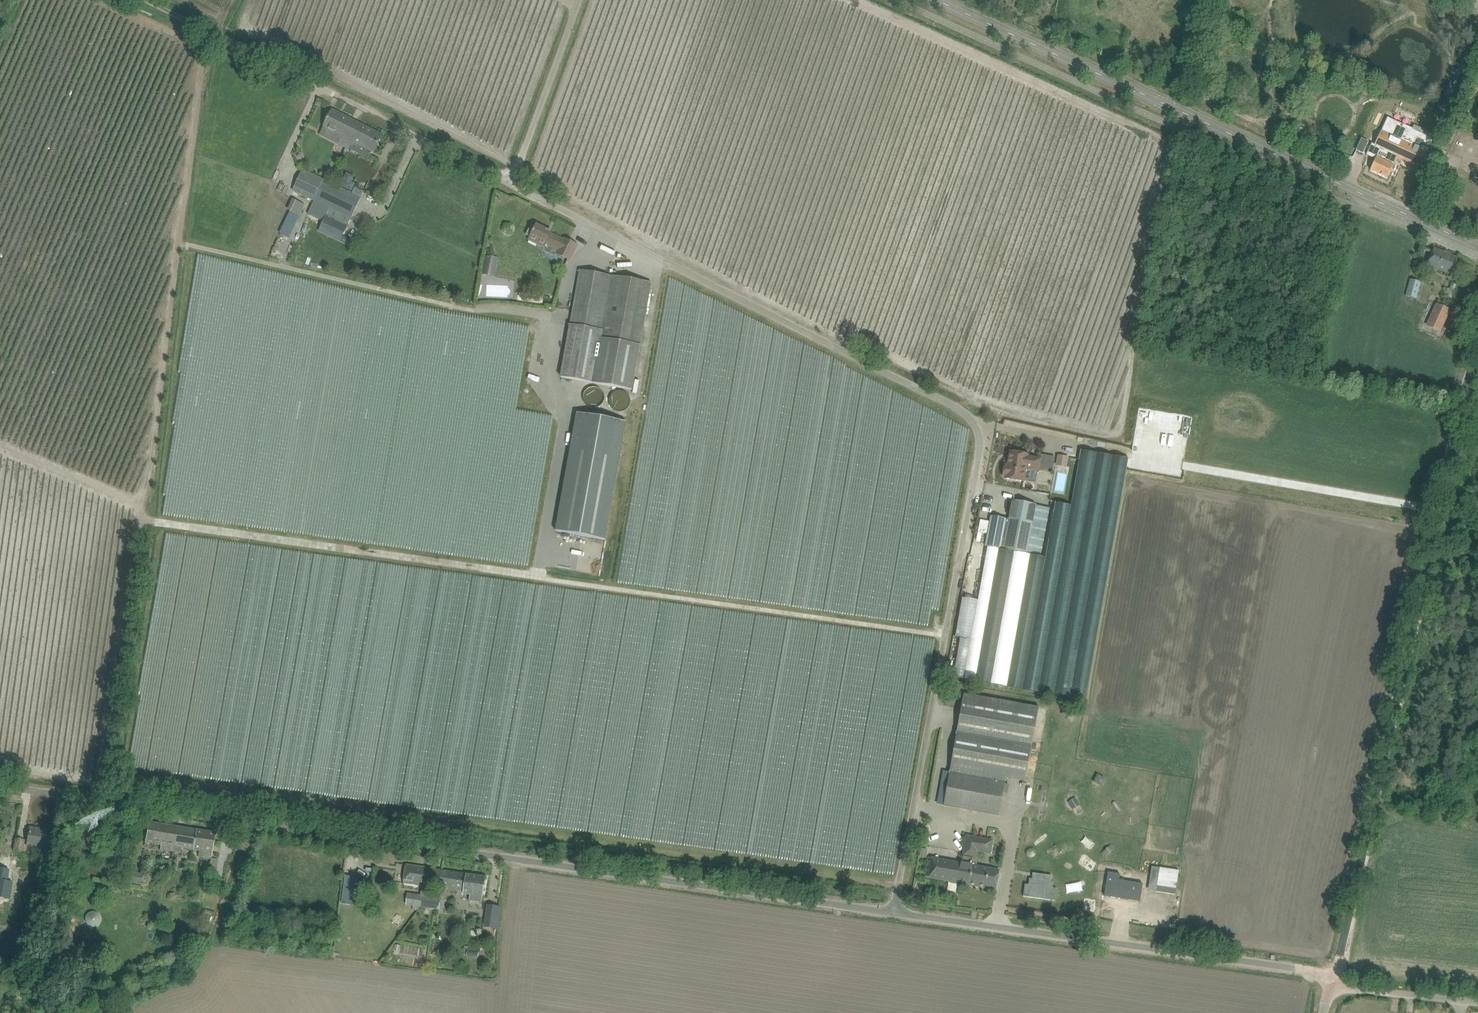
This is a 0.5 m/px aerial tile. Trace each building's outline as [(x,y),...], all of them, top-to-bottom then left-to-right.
[(328,119),(324,126),(342,136),(338,144),(345,148),(357,123),(332,110),(328,119)] [(1372,143),(1371,145),(1367,155),(1374,158),(1374,157),(1376,158),(1371,170),(1387,178),(1397,156),(1407,160),(1405,163),(1411,166),(1412,163),(1420,166),(1424,157),(1427,150),(1433,138),(1401,124),(1401,122),(1389,117),(1386,118),(1385,119),(1387,120),(1375,145),(1372,143)] [(357,123),(345,148),(348,149),(350,150),(351,147),(352,148),(355,142),(372,151),(374,152),(378,145),(382,136),(357,123)] [(1368,142),(1370,138),(1364,135),(1363,138),(1362,138),(1356,150),(1363,153),(1368,142)] [(293,191),(292,194),(298,197),(299,194),(314,201),(324,180),(324,179),(303,169),(292,191),(293,191)] [(342,176),(338,185),(352,191),(356,183),(352,181),(343,177),(342,176)] [(314,201),(309,212),(314,214),(325,220),(324,221),(319,231),(341,241),(344,235),(348,226),(351,219),(361,198),(352,193),(324,180),(314,201)] [(293,199),(288,210),(300,216),(306,205),(293,199)] [(288,217),(287,218),(280,233),(290,237),(297,221),(288,217)] [(531,224),(526,235),(531,237),(529,241),(544,249),(545,252),(553,256),(557,254),(571,261),(579,245),(564,238),(563,240),(551,234),(552,232),(537,225),(536,227),(531,224)] [(1435,248),(1430,262),(1428,265),(1451,274),(1457,257),(1435,248)] [(486,255),(483,275),(495,277),(498,258),(486,255)] [(1415,261),(1413,264),(1415,267),(1418,268),(1421,267),(1422,264),(1420,261),(1417,260),(1415,261)] [(580,270),(571,325),(569,325),(560,377),(633,390),(652,282),(580,270)] [(1406,296),(1417,299),(1421,282),(1410,279),(1406,296)] [(1449,310),(1440,306),(1437,304),(1428,325),(1440,331),(1449,310)] [(1151,409),(1151,401),(1153,401),(1154,395),(1153,395),(1153,393),(1145,392),(1145,401),(1139,400),(1139,408),(1151,409)] [(577,421),(556,539),(605,548),(626,429),(577,421)] [(1129,458),(1121,457),(1081,450),(1071,506),(1056,503),(1046,558),(1041,558),(1049,507),(1036,505),(1013,500),(1009,520),(991,516),(986,546),(988,547),(965,679),(1087,701),(1129,458)] [(1006,465),(1004,475),(1006,476),(1006,478),(1023,481),(1030,482),(1036,483),(1038,469),(1039,469),(1041,459),(1028,457),(1028,455),(1011,451),(1008,466),(1006,465)] [(1058,455),(1056,465),(1067,467),(1069,457),(1058,455)] [(944,805),(999,815),(1006,778),(1026,781),(1039,707),(964,693),(950,772),(944,771),(941,788),(947,789),(944,805)] [(1069,801),(1072,809),(1080,805),(1077,797),(1069,801)] [(147,832),(145,843),(161,845),(174,847),(178,827),(148,822),(147,832)] [(178,827),(174,847),(200,851),(199,857),(202,857),(211,859),(214,843),(215,833),(178,827)] [(30,832),(28,841),(27,846),(46,848),(48,835),(30,832)] [(980,838),(967,836),(964,856),(977,858),(980,838)] [(1112,844),(1107,849),(1110,852),(1115,847),(1112,844)] [(0,864),(0,901),(8,902),(11,882),(9,882),(13,859),(1,857),(0,864)] [(932,858),(929,877),(958,882),(958,883),(996,890),(998,880),(1000,870),(932,858)] [(405,875),(404,883),(424,886),(422,895),(424,895),(429,896),(430,887),(463,892),(463,893),(470,894),(469,901),(482,902),(483,896),(484,896),(485,887),(486,877),(407,865),(405,875)] [(1158,878),(1156,892),(1175,895),(1177,881),(1179,871),(1160,867),(1160,868),(1158,878)] [(145,873),(127,871),(124,885),(131,886),(131,883),(143,885),(145,873)] [(1024,884),(1022,896),(1055,900),(1056,888),(1052,887),(1053,881),(1029,878),(1028,884),(1024,884)] [(58,883),(55,897),(70,901),(73,887),(58,883)] [(345,886),(343,903),(355,905),(357,887),(345,886)] [(411,893),(410,905),(422,907),(424,895),(422,895),(421,895),(411,893)] [(424,895),(422,907),(434,909),(436,896),(429,896),(424,895)] [(488,905),(486,919),(498,921),(499,921),(501,907),(488,905)] [(86,917),(85,919),(86,920),(86,922),(87,923),(88,924),(89,925),(90,926),(91,926),(93,927),(95,927),(96,926),(97,926),(99,925),(100,923),(100,922),(101,921),(101,920),(101,918),(101,917),(100,915),(100,914),(99,913),(97,912),(96,912),(95,911),(93,911),(92,911),(91,912),(89,912),(88,913),(87,914),(86,916),(86,917)] [(175,925),(185,925),(185,915),(175,915),(175,925)]
